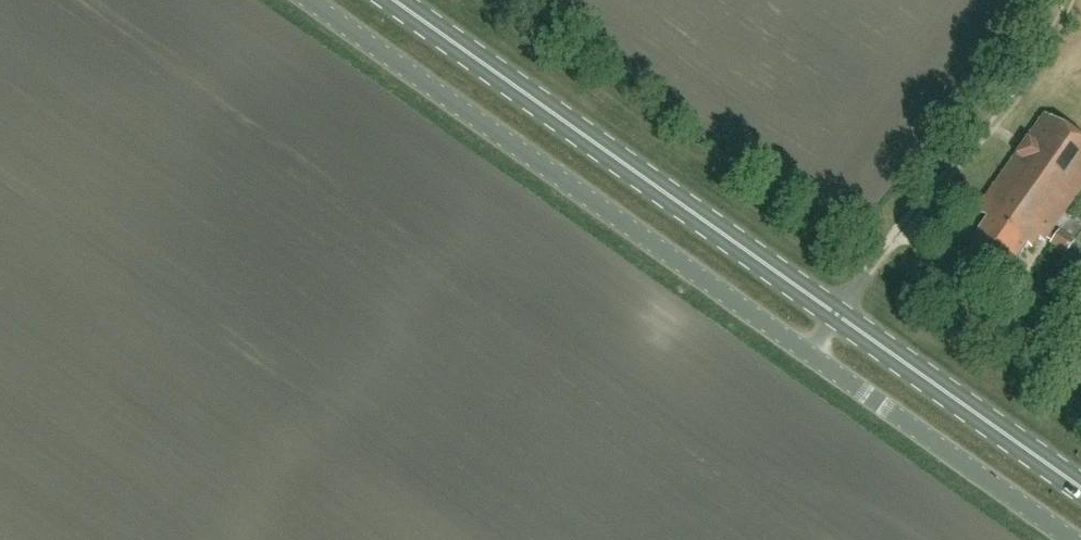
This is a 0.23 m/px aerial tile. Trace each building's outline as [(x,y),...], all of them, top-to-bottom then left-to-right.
[(1073,244),(1058,233),(1055,236),(1048,232),(1080,185),(1080,141),(1043,114),(975,210),(986,218),(968,244),(1007,271),(1008,270),(1007,270),(1023,247),(1029,251),(1036,240),(1042,244),(1045,239),(1050,243),(1049,245),(1064,256),(1073,244)]
